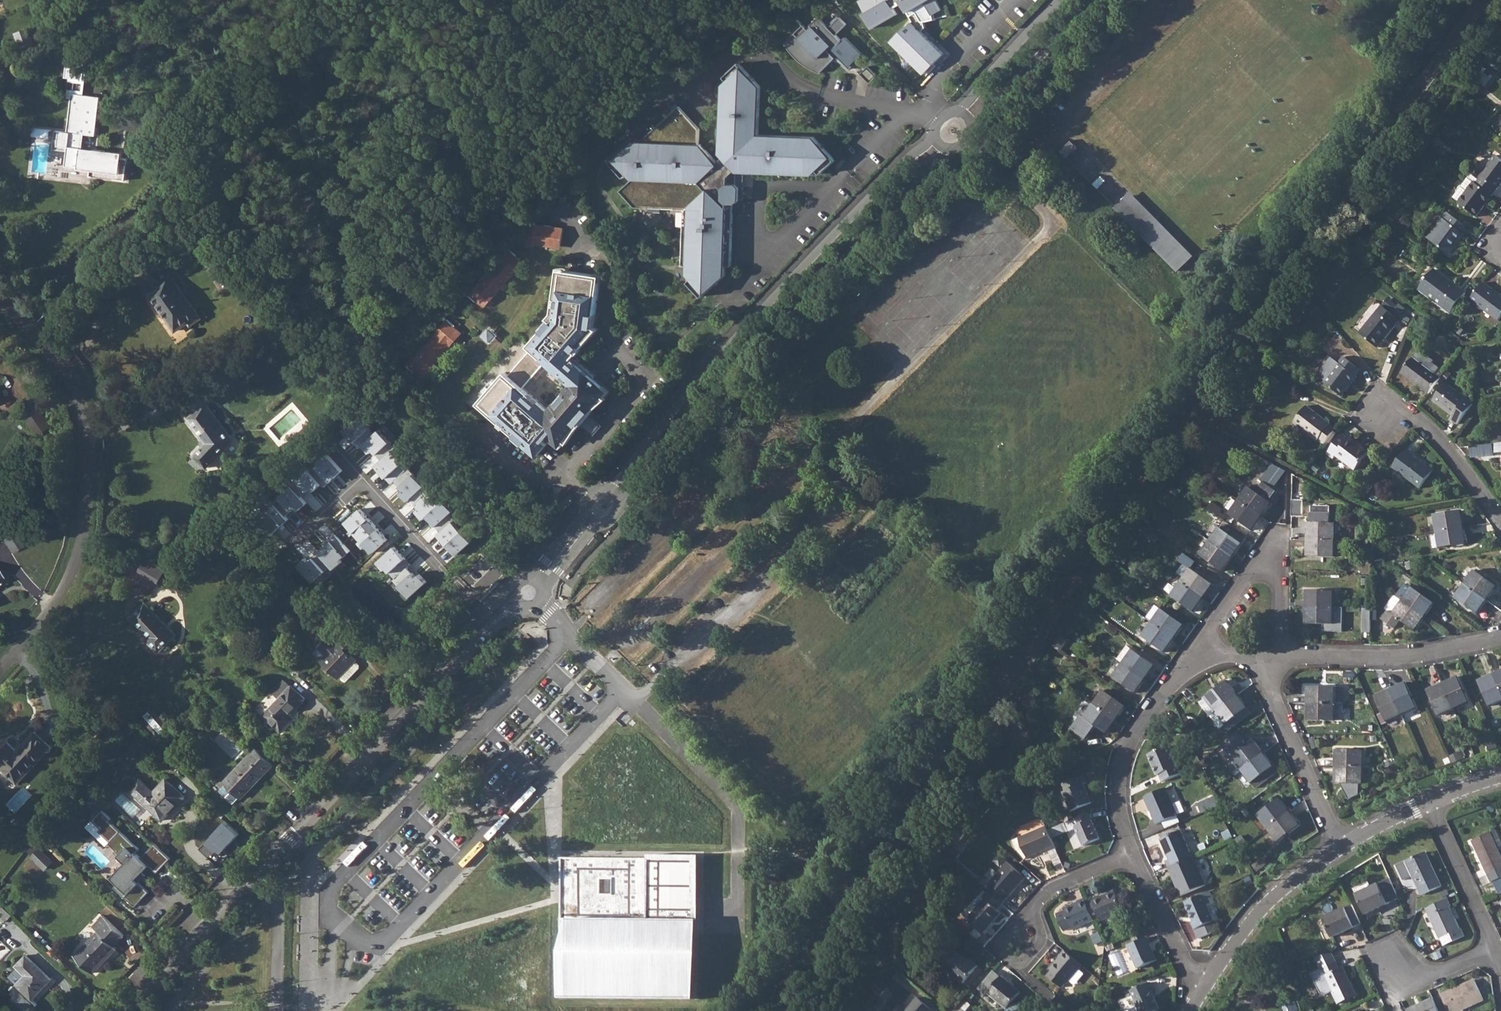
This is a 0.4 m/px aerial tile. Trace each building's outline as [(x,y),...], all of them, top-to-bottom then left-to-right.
[(873,27),(896,13),(893,7),(900,3),(899,2),(901,0),(912,19),(918,16),(920,20),(921,22),(930,20),(930,19),(934,19),(933,13),(941,9),(936,0),(862,0),(861,0),(868,11),(864,13),(873,27)] [(819,16),(810,24),(813,27),(810,31),(804,25),(785,42),(795,56),(809,67),(820,72),(835,58),(841,59),(850,68),(857,61),(855,60),(861,54),(845,37),(842,40),(836,34),(848,23),(841,15),(829,27),(819,16)] [(944,52),(913,21),(891,43),(923,73),(944,52)] [(19,45),(28,46),(29,30),(20,30),(19,45)] [(87,58),(69,56),(67,78),(70,78),(68,95),(74,95),(70,131),(59,130),(57,145),(70,146),(68,162),(81,164),(81,168),(91,169),(90,177),(126,181),(129,158),(123,157),(123,150),(85,146),(87,135),(97,136),(101,96),(83,94),(87,58)] [(689,282),(702,296),(725,275),(726,265),(731,266),(734,202),(737,202),(740,199),(741,187),(738,183),(738,171),(813,174),(818,170),(821,173),(836,159),(814,136),(759,134),(761,86),(740,62),(725,76),(728,80),(723,84),(721,152),(724,156),(719,162),(702,143),(700,143),(700,128),(679,105),(656,127),(655,141),(635,140),(611,162),(625,177),(628,173),(633,179),(620,190),(635,206),(685,208),(682,265),(688,265),(688,273),(692,278),(689,282)] [(1476,183),(1492,195),(1500,183),(1500,181),(1500,180),(1500,159),(1495,154),(1479,176),(1481,177),(1476,183)] [(1476,183),(1468,177),(1452,197),(1459,201),(1458,203),(1476,216),(1492,195),(1476,183)] [(1193,258),(1131,193),(1115,208),(1177,273),(1193,258)] [(1467,227),(1445,210),(1440,216),(1436,216),(1424,232),(1425,236),(1448,254),(1464,234),(1462,233),(1467,227)] [(1399,223),(1404,227),(1408,221),(1403,218),(1399,223)] [(213,221),(200,229),(207,240),(214,236),(213,235),(219,231),(213,221)] [(546,225),(529,223),(527,242),(544,244),(544,243),(561,246),(564,229),(546,226),(546,225)] [(471,294),(485,306),(496,293),(512,274),(512,275),(523,262),(509,250),(498,263),(499,263),(483,281),(482,281),(471,294)] [(594,314),(597,314),(602,281),(596,274),(566,269),(559,275),(557,288),(561,289),(559,306),(549,317),(554,321),(545,331),(544,329),(529,345),(532,348),(509,375),(506,371),(479,403),(501,423),(504,420),(508,424),(506,427),(538,455),(549,443),(547,441),(551,437),(556,441),(566,440),(569,442),(580,425),(578,423),(589,410),(591,412),(607,399),(605,396),(605,386),(595,377),(597,376),(576,357),(575,360),(573,358),(578,352),(576,350),(581,345),(582,347),(599,329),(596,327),(593,326),(594,314)] [(1441,277),(1442,275),(1434,269),(1419,289),(1451,313),(1466,293),(1450,281),(1448,283),(1441,277)] [(170,273),(147,289),(175,330),(188,320),(191,324),(200,317),(191,303),(189,304),(180,291),(181,290),(170,273)] [(1471,300),(1499,321),(1500,318),(1500,298),(1496,295),(1497,293),(1484,283),(1471,300)] [(1382,306),(1359,333),(1377,348),(1395,326),(1394,325),(1399,320),(1394,316),(1382,306)] [(1398,307),(1393,313),(1403,319),(1407,313),(1398,307)] [(409,365),(423,377),(434,364),(450,345),(450,346),(462,333),(447,320),(436,333),(437,334),(420,352),(409,365)] [(1344,357),(1324,383),(1342,396),(1357,377),(1356,376),(1361,370),(1344,357)] [(1413,357),(1401,373),(1429,394),(1447,370),(1443,367),(1437,375),(1435,374),(1413,357)] [(1445,383),(1433,400),(1453,415),(1451,418),(1458,424),(1473,404),(1445,383)] [(207,443),(195,455),(206,467),(233,439),(207,404),(188,418),(207,443)] [(1298,418),(1294,422),(1318,441),(1319,440),(1325,444),(1336,429),(1330,425),(1331,424),(1307,405),(1298,418)] [(362,445),(377,432),(361,414),(343,430),(359,448),(362,445)] [(305,427),(287,443),(294,450),(312,434),(305,427)] [(383,460),(394,449),(397,446),(379,429),(377,432),(362,445),(370,453),(373,451),(383,460)] [(1343,434),(1328,453),(1334,458),(1337,455),(1356,470),(1369,452),(1350,437),(1349,439),(1343,434)] [(377,465),(388,477),(403,463),(400,460),(403,457),(394,449),(383,460),(377,465)] [(1405,450),(1392,467),(1420,488),(1433,471),(1405,450)] [(328,485),(345,470),(327,451),(310,466),(324,482),(328,485)] [(312,492),(324,482),(310,466),(291,483),(308,502),(316,512),(324,506),(312,492)] [(414,506),(431,491),(415,472),(400,485),(405,490),(402,493),(414,506)] [(1249,487),(1240,500),(1262,516),(1272,502),(1264,497),(1266,494),(1272,497),(1277,491),(1275,489),(1265,482),(1258,493),(1249,487)] [(299,511),(308,502),(291,483),(273,499),(287,514),(296,507),(299,511)] [(429,516),(442,503),(431,491),(414,506),(425,519),(429,516)] [(287,514),(273,499),(259,512),(277,532),(291,518),(287,514)] [(1305,499),(1294,499),(1293,516),(1305,516),(1305,499)] [(1262,516),(1240,500),(1230,514),(1252,530),(1262,516)] [(442,531),(454,521),(459,517),(445,501),(442,503),(429,516),(442,531)] [(1309,522),(1308,539),(1336,540),(1336,523),(1331,523),(1331,505),(1312,504),(1311,522),(1309,522)] [(355,533),(371,518),(361,508),(345,523),(355,533)] [(1434,515),(1437,532),(1464,528),(1461,511),(1434,515)] [(364,542),(381,528),(371,518),(355,533),(364,542)] [(449,545),(464,531),(454,521),(442,531),(439,534),(449,545)] [(1464,528),(1437,532),(1440,548),(1467,544),(1465,535),(1471,534),(1469,526),(1464,528)] [(1220,527),(1211,540),(1233,556),(1242,543),(1220,527)] [(374,554),(391,539),(381,528),(364,542),(374,554)] [(449,545),(459,555),(473,541),(464,531),(449,545)] [(353,550),(336,533),(318,550),(334,568),(353,550)] [(12,535),(4,539),(11,553),(18,549),(12,535)] [(1336,540),(1308,539),(1308,556),(1336,557),(1336,540)] [(1233,556),(1211,540),(1201,554),(1223,570),(1233,556)] [(396,580),(408,569),(414,563),(396,543),(376,562),(386,573),(388,571),(396,580)] [(314,583),(328,571),(314,556),(310,560),(306,556),(297,564),(314,583)] [(139,570),(160,582),(167,569),(146,558),(139,570)] [(1196,562),(1193,569),(1205,574),(1208,568),(1196,562)] [(1191,568),(1181,582),(1204,598),(1213,584),(1191,568)] [(412,597),(430,581),(421,571),(414,577),(408,569),(396,580),(412,597)] [(1475,571),(1466,584),(1488,600),(1497,587),(1475,571)] [(1415,578),(1407,572),(1404,577),(1412,582),(1415,578)] [(1204,598),(1181,582),(1172,595),(1194,612),(1204,598)] [(1488,600),(1466,584),(1456,598),(1478,614),(1488,600)] [(1413,588),(1403,601),(1426,617),(1435,604),(1413,588)] [(1308,590),(1307,607),(1335,608),(1335,591),(1308,590)] [(1426,617),(1403,601),(1396,596),(1386,609),(1390,612),(1384,620),(1395,628),(1402,620),(1416,631),(1426,617)] [(146,602),(131,616),(150,636),(147,638),(159,650),(176,633),(146,602)] [(1335,608),(1307,607),(1307,624),(1334,624),(1335,608)] [(1162,608),(1152,622),(1175,639),(1185,625),(1162,608)] [(1372,609),(1364,609),(1364,632),(1372,632),(1372,609)] [(1175,639),(1152,622),(1142,636),(1165,652),(1175,639)] [(321,660),(339,678),(341,676),(345,680),(349,679),(360,667),(360,664),(356,661),(357,660),(351,654),(358,647),(346,635),(345,635),(337,629),(331,635),(329,634),(318,646),(319,647),(315,652),(322,659),(321,660)] [(1128,645),(1118,659),(1124,663),(1146,679),(1156,665),(1128,645)] [(1146,679),(1124,663),(1114,676),(1136,693),(1146,679)] [(1494,674),(1479,681),(1490,706),(1500,701),(1500,689),(1494,674)] [(1459,677),(1444,683),(1455,709),(1470,702),(1459,677)] [(281,699),(265,714),(282,731),(295,718),(290,714),(305,698),(292,686),(291,687),(285,680),(274,692),(281,699)] [(1206,698),(1217,712),(1238,695),(1244,691),(1240,684),(1234,689),(1228,682),(1206,698)] [(1407,683),(1391,689),(1403,715),(1418,708),(1407,683)] [(1455,709),(1444,683),(1429,691),(1440,715),(1455,709)] [(1309,687),(1309,703),(1343,704),(1343,688),(1309,687)] [(1391,689),(1376,696),(1384,712),(1388,722),(1403,715),(1391,689)] [(1104,690),(1095,704),(1117,720),(1127,706),(1104,690)] [(1217,712),(1211,716),(1221,729),(1227,725),(1249,709),(1238,695),(1217,712)] [(1309,703),(1308,720),(1342,721),(1343,704),(1309,703)] [(142,712),(160,735),(170,727),(152,704),(142,712)] [(1117,720),(1095,704),(1085,717),(1081,714),(1072,728),(1088,739),(1097,726),(1107,734),(1117,720)] [(125,729),(120,734),(124,739),(130,734),(125,729)] [(0,751),(0,760),(4,764),(2,767),(18,782),(51,747),(47,742),(35,732),(26,740),(22,745),(24,747),(19,752),(17,750),(9,742),(0,751)] [(1236,775),(1243,770),(1264,753),(1268,751),(1263,745),(1260,747),(1254,740),(1245,747),(1243,744),(1245,743),(1245,740),(1243,738),(1240,737),(1239,738),(1237,734),(1223,745),(1231,756),(1233,757),(1234,758),(1229,762),(1228,766),(1236,775)] [(1149,755),(1155,769),(1157,769),(1160,774),(1163,781),(1181,773),(1170,746),(1149,755)] [(257,748),(225,781),(243,797),(274,764),(257,748)] [(1337,750),(1337,766),(1365,767),(1365,751),(1337,750)] [(1264,753),(1243,770),(1257,788),(1276,773),(1272,769),(1275,767),(1264,753)] [(1365,767),(1337,766),(1337,783),(1364,783),(1365,767)] [(1083,775),(1063,784),(1066,791),(1064,792),(1072,812),(1092,803),(1084,784),(1086,783),(1083,775)] [(131,789),(149,806),(164,820),(185,796),(167,779),(155,792),(141,779),(131,789)] [(1166,788),(1146,797),(1157,824),(1185,812),(1180,802),(1173,805),(1166,788)] [(1213,798),(1199,803),(1203,813),(1217,806),(1213,798)] [(1259,815),(1268,828),(1291,811),(1281,799),(1259,815)] [(1291,811),(1268,828),(1279,842),(1301,825),(1291,811)] [(1089,813),(1065,823),(1068,830),(1076,827),(1084,846),(1100,839),(1089,813)] [(1048,830),(1047,826),(1019,838),(1027,858),(1048,849),(1049,852),(1056,848),(1048,830)] [(1473,839),(1489,874),(1500,868),(1500,853),(1498,847),(1500,845),(1500,838),(1496,828),(1473,839)] [(1166,860),(1169,868),(1193,858),(1181,831),(1161,839),(1170,859),(1166,860)] [(111,879),(138,905),(151,891),(139,880),(155,864),(121,832),(112,841),(123,851),(119,854),(127,862),(111,879)] [(33,856),(47,870),(56,861),(42,847),(33,856)] [(1406,861),(1406,862),(1413,876),(1421,894),(1441,885),(1426,851),(1406,861)] [(702,857),(562,855),(561,996),(701,998),(701,936),(701,914),(702,857)] [(1193,858),(1169,868),(1182,895),(1207,885),(1194,857),(1193,858)] [(993,886),(989,891),(1003,904),(1026,877),(1009,862),(990,883),(993,886)] [(1399,897),(1390,877),(1357,893),(1367,913),(1399,897)] [(1003,904),(989,891),(983,898),(985,900),(967,920),(983,934),(1002,913),(998,909),(1003,904)] [(1211,891),(1186,901),(1195,920),(1192,921),(1199,938),(1211,933),(1216,923),(1208,905),(1215,902),(1211,891)] [(1094,900),(1087,902),(1094,919),(1101,916),(1102,919),(1123,910),(1115,892),(1102,897),(1101,896),(1094,899),(1094,900)] [(1448,897),(1427,907),(1441,937),(1443,936),(1446,942),(1465,933),(1462,927),(1461,927),(1456,917),(1454,918),(1448,906),(1451,905),(1448,897)] [(1087,902),(1086,899),(1078,902),(1079,904),(1065,910),(1066,911),(1058,914),(1064,930),(1072,927),(1073,928),(1094,919),(1087,902)] [(1345,906),(1324,916),(1333,936),(1354,926),(1345,906)] [(2,921),(8,915),(0,907),(0,919),(2,921)] [(104,915),(94,925),(99,931),(76,956),(94,972),(117,947),(115,945),(124,934),(104,915)] [(1147,937),(1128,945),(1138,968),(1157,960),(1147,937)] [(1129,947),(1110,954),(1119,977),(1138,970),(1129,947)] [(970,961),(964,956),(953,948),(940,963),(964,982),(978,966),(971,960),(970,961)] [(1082,965),(1065,950),(1059,957),(1061,959),(1051,970),(1052,971),(1047,976),(1061,988),(1066,982),(1067,983),(1082,965)] [(27,955),(17,965),(27,975),(18,984),(33,999),(51,979),(27,955)] [(1336,962),(1323,968),(1338,1001),(1356,993),(1343,966),(1339,968),(1336,962)] [(993,971),(978,989),(986,995),(988,992),(1007,1009),(1021,992),(1002,976),(1001,977),(993,971)] [(1463,1008),(1483,998),(1474,978),(1442,993),(1450,1010),(1456,1010),(1463,1008)] [(1160,1009),(1152,991),(1154,990),(1151,982),(1132,990),(1138,1007),(1129,1010),(1156,1010),(1160,1009)] [(917,997),(905,1010),(933,1010),(917,997)] [(1433,998),(1409,1009),(1410,1010),(1439,1010),(1433,998)]
